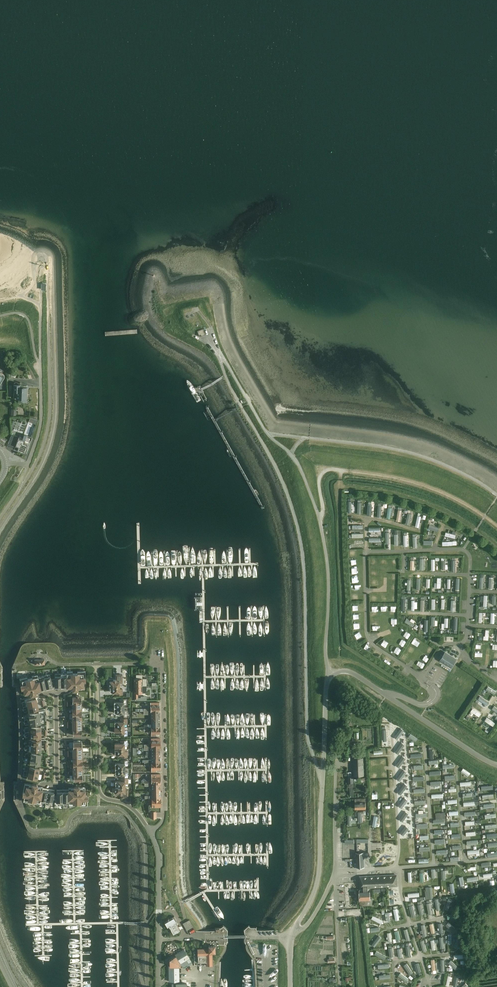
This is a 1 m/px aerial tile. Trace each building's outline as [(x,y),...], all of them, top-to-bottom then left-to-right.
[(197,331),(199,336),(205,334),(203,328),(197,331)] [(27,393),(27,388),(20,387),(20,385),(14,385),(13,392),(16,392),(16,399),(26,399),(27,393)] [(11,434),(8,443),(18,447),(17,450),(25,453),(27,447),(26,447),(27,444),(28,444),(30,438),(23,436),(22,439),(18,438),(19,437),(11,434)] [(412,510),(410,517),(416,519),(418,512),(412,510)] [(414,641),(411,646),(415,649),(419,645),(414,641)] [(451,667),(456,659),(445,652),(441,660),(451,667)] [(67,671),(67,688),(73,688),(73,689),(77,689),(78,689),(78,688),(83,688),(83,680),(85,680),(85,671),(77,671),(77,673),(73,673),(73,671),(67,671)] [(36,692),(41,691),(37,674),(32,675),(32,678),(28,679),(27,677),(19,678),(21,688),(23,687),(25,695),(31,693),(31,694),(32,694),(35,694),(36,693),(36,692)] [(47,689),(44,675),(38,677),(37,674),(41,691),(47,689)] [(44,675),(47,689),(53,688),(50,674),(44,675)] [(110,686),(119,686),(119,683),(122,683),(122,674),(119,674),(119,676),(116,676),(116,679),(113,679),(108,679),(109,683),(110,684),(110,686)] [(136,678),(134,678),(134,685),(142,685),(146,685),(146,678),(142,678),(142,675),(136,675),(136,678)] [(142,685),(134,685),(134,693),(134,699),(135,699),(135,700),(141,700),(141,698),(138,698),(138,692),(142,692),(146,692),(146,685),(142,685)] [(119,686),(110,686),(110,692),(116,691),(116,694),(122,694),(122,689),(119,689),(119,686)] [(114,707),(124,707),(123,704),(127,704),(126,699),(120,699),(120,701),(114,702),(114,707)] [(151,711),(159,711),(159,702),(151,702),(151,711)] [(124,707),(114,707),(114,713),(120,712),(120,715),(127,715),(127,710),(124,710),(124,707)] [(155,718),(159,717),(159,711),(151,711),(151,720),(155,720),(155,718)] [(151,727),(160,726),(159,717),(155,718),(155,720),(151,720),(151,724),(144,724),(144,727),(148,727),(148,726),(151,726),(151,727)] [(114,727),(124,727),(124,724),(127,724),(127,718),(120,718),(120,721),(114,721),(114,727)] [(160,726),(151,727),(151,735),(156,735),(156,733),(160,733),(160,726)] [(124,727),(114,727),(114,732),(120,732),(121,735),(127,735),(127,730),(124,730),(124,727)] [(151,747),(160,747),(160,738),(151,738),(151,747)] [(115,748),(124,748),(124,745),(127,745),(127,740),(121,740),(121,743),(115,743),(115,748)] [(156,753),(160,753),(160,747),(151,747),(148,747),(144,747),(144,750),(148,750),(151,750),(151,755),(151,756),(156,756),(156,753)] [(124,748),(115,748),(115,754),(121,754),(121,757),(127,757),(127,751),(124,751),(124,748)] [(354,776),(364,775),(363,751),(353,752),(354,776)] [(144,762),(148,762),(151,762),(160,762),(160,753),(156,753),(156,756),(151,756),(151,757),(151,760),(148,760),(144,760),(144,762)] [(452,754),(450,759),(459,764),(460,761),(458,759),(459,757),(452,754)] [(115,768),(124,768),(124,765),(128,765),(127,760),(121,760),(121,763),(115,763),(115,768)] [(160,762),(151,762),(151,771),(156,771),(156,769),(160,769),(160,762)] [(467,763),(465,767),(472,772),(475,767),(467,763)] [(377,775),(382,769),(380,766),(374,772),(377,775)] [(124,768),(115,768),(115,774),(121,774),(121,776),(128,776),(128,771),(125,771),(124,768)] [(160,782),(160,776),(160,774),(151,774),(152,783),(160,782)] [(115,786),(125,786),(125,783),(128,783),(128,778),(121,778),(121,781),(115,781),(115,786)] [(156,789),(160,789),(160,782),(152,783),(152,789),(150,789),(149,790),(149,791),(152,791),(152,792),(156,791),(156,789)] [(39,804),(43,786),(37,785),(37,784),(33,783),(32,784),(25,783),(22,794),(24,794),(23,800),(29,802),(29,799),(34,800),(34,803),(39,804)] [(46,802),(49,788),(43,787),(43,786),(39,804),(40,801),(46,802)] [(69,787),(69,805),(75,805),(75,802),(79,802),(79,805),(87,805),(87,794),(85,794),(85,787),(79,787),(79,786),(75,786),(74,787),(69,787)] [(125,786),(115,786),(115,788),(114,789),(114,793),(119,793),(121,793),(122,796),(125,796),(125,798),(128,798),(128,789),(125,789),(125,786)] [(49,788),(46,802),(52,803),(55,789),(49,788)] [(145,798),(149,798),(152,798),(160,798),(160,789),(156,789),(156,791),(152,792),(152,795),(149,795),(145,796),(145,798)] [(152,798),(152,804),(149,804),(149,811),(150,811),(150,818),(156,818),(156,811),(161,811),(160,798),(152,798)] [(355,809),(366,809),(365,798),(355,798),(355,809)] [(389,845),(396,845),(396,837),(387,837),(387,840),(389,840),(389,845)] [(356,867),(365,867),(364,852),(356,852),(356,867)] [(423,869),(425,878),(428,877),(428,873),(432,873),(431,868),(423,869)] [(396,886),(396,881),(397,881),(397,879),(396,879),(396,875),(367,876),(367,878),(360,878),(361,887),(362,887),(362,889),(359,890),(360,905),(373,905),(372,898),(370,898),(370,889),(369,887),(396,886)] [(188,917),(191,924),(197,921),(194,914),(188,917)] [(169,927),(173,933),(180,929),(175,921),(176,920),(174,916),(164,922),(168,928),(169,927)] [(198,949),(194,949),(194,964),(212,964),(212,952),(215,952),(215,945),(208,946),(209,949),(205,949),(198,949)] [(170,966),(169,966),(169,981),(179,981),(179,966),(180,966),(180,964),(181,964),(182,967),(187,964),(191,961),(189,958),(186,952),(184,949),(175,954),(175,955),(169,959),(170,966)] [(457,956),(454,959),(461,966),(463,963),(457,956)] [(413,970),(417,968),(412,959),(408,961),(413,970)]
